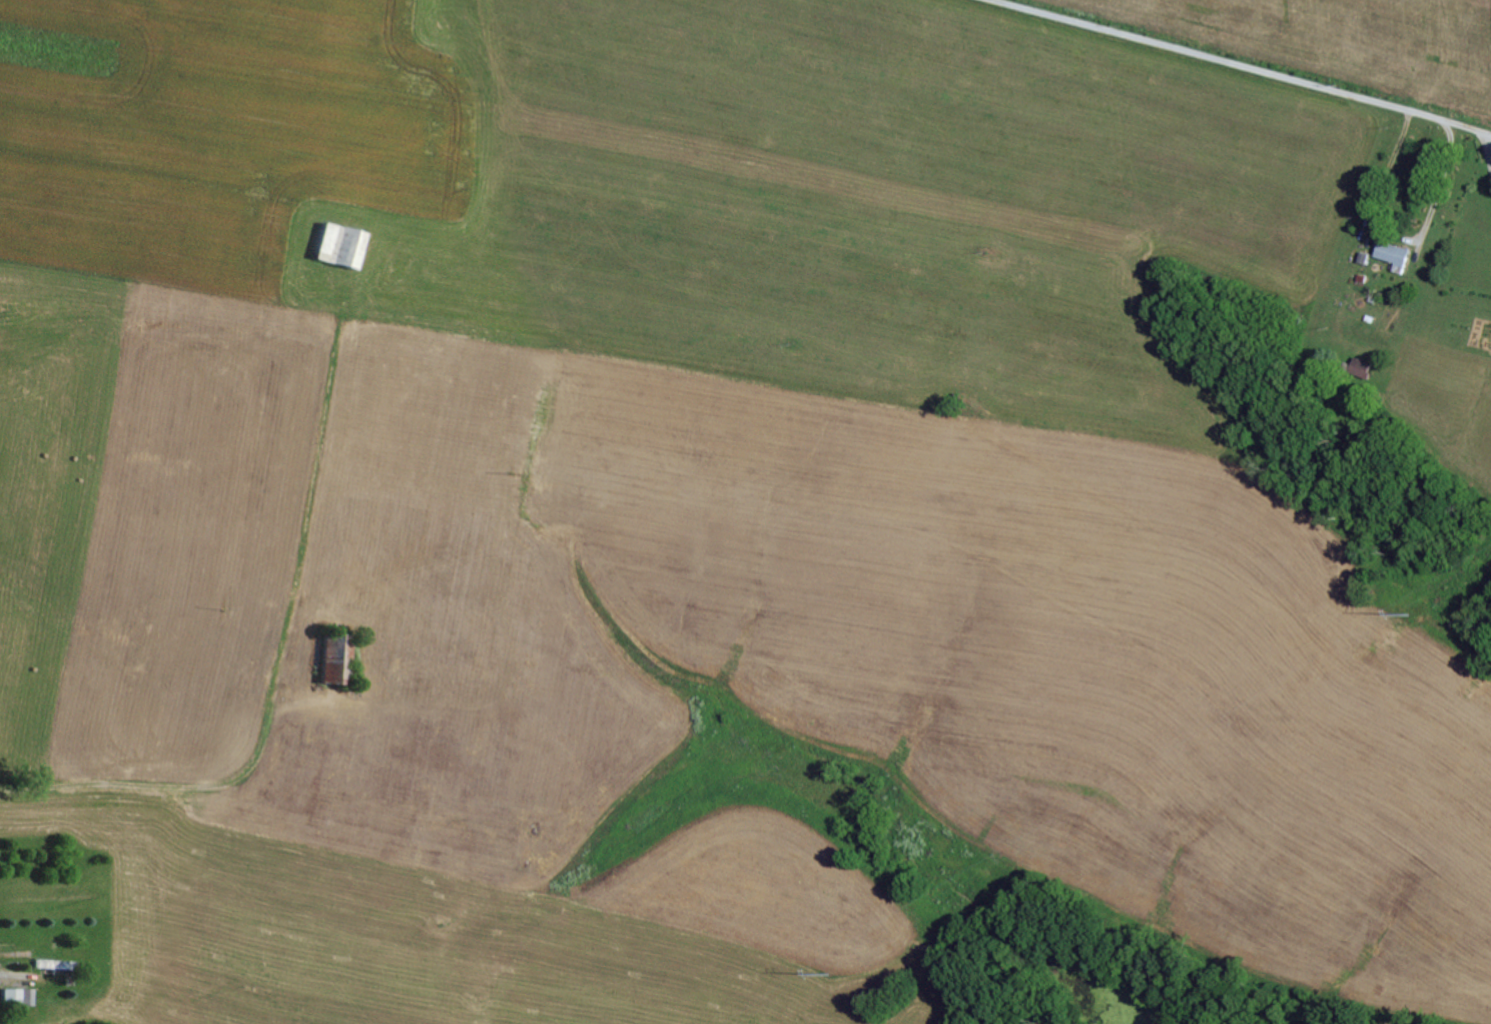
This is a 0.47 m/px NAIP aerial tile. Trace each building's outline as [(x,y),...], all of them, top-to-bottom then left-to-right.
[(310,257),(351,267),(360,231),(320,221),(310,257)] [(1406,248),(1375,239),(1370,257),(1400,267),(1406,248)] [(347,633),(319,632),(318,679),(346,679),(347,633)] [(31,987),(0,988),(0,1005),(32,1004),(31,987)]
